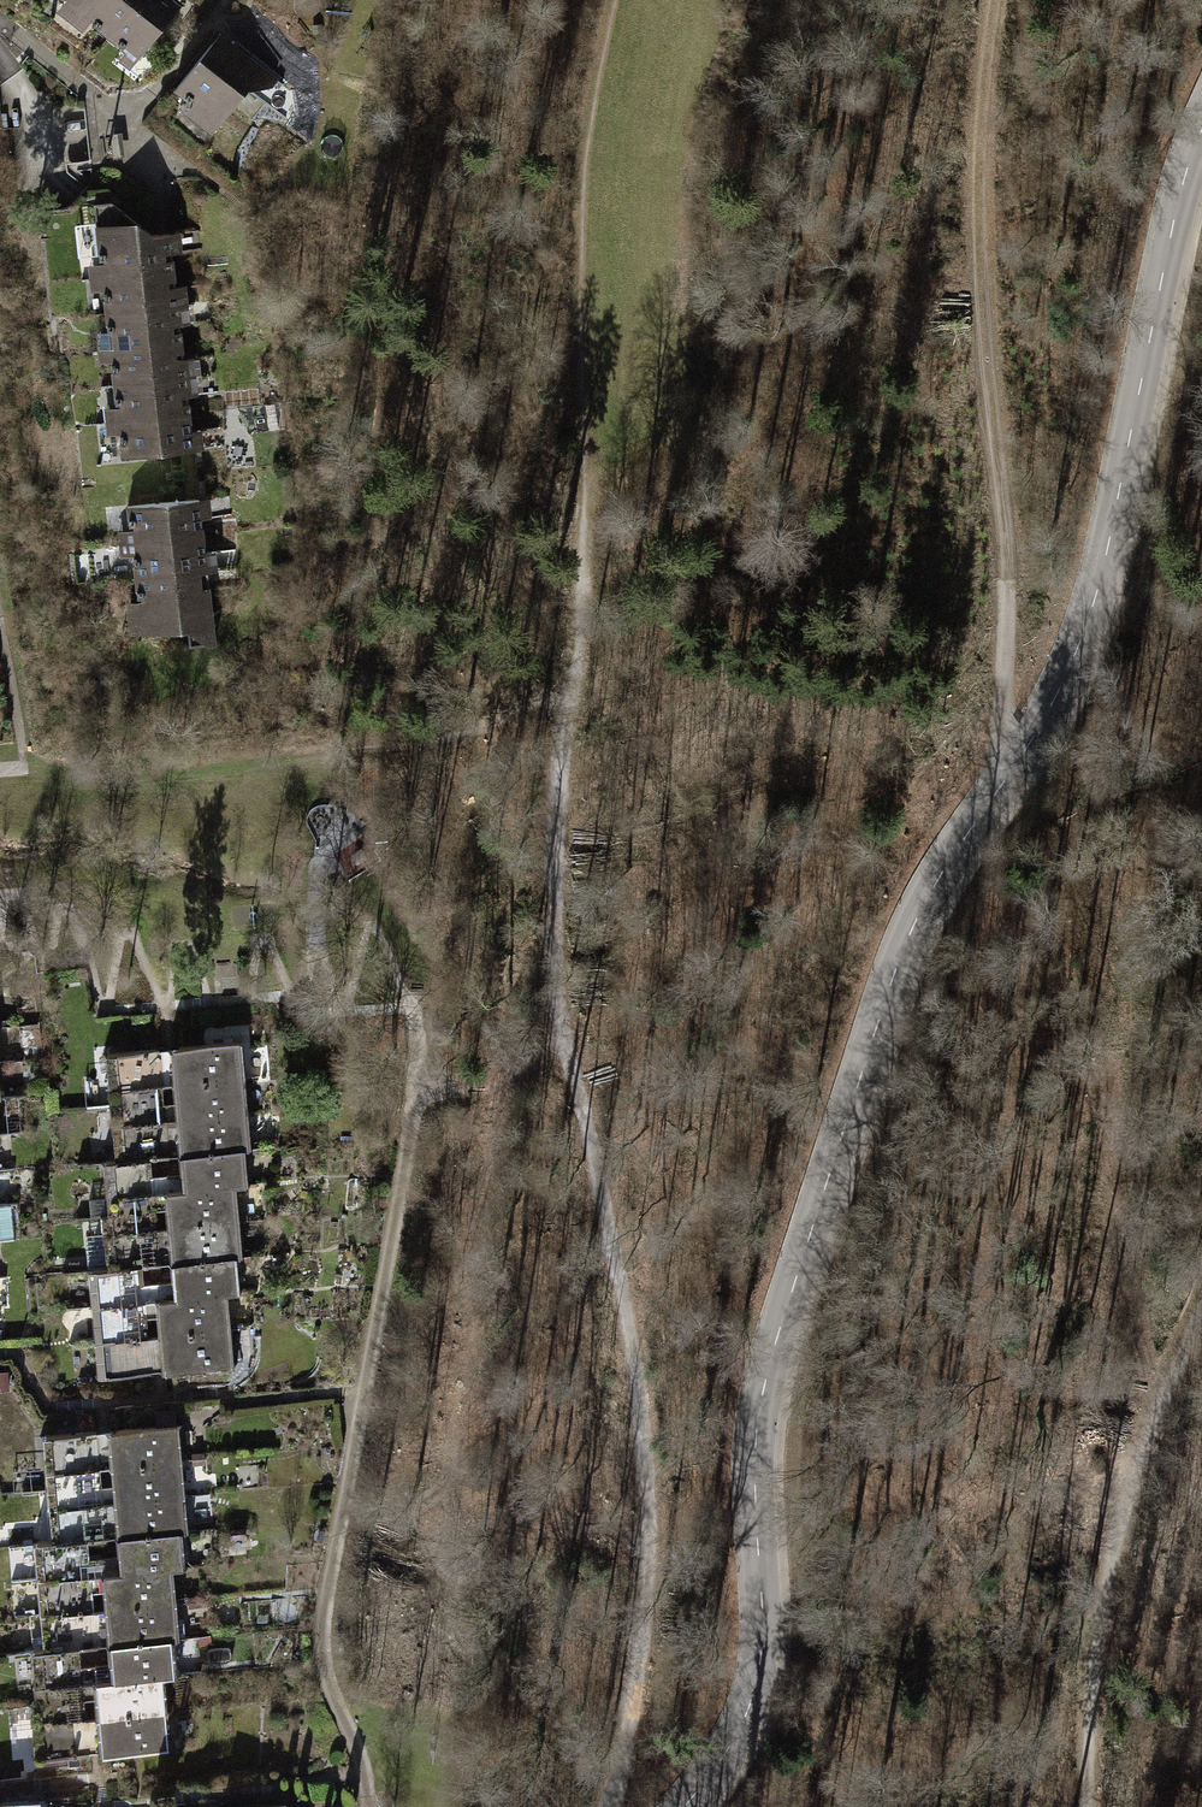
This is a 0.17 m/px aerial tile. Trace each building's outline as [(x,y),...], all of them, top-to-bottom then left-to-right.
[(75,5),(95,21),(93,25),(108,37),(138,0),(79,0),(75,5)] [(178,0),(138,0),(108,37),(123,48),(125,45),(139,57),(182,3),(178,0)] [(220,34),(174,90),(190,102),(192,99),(212,115),(231,91),(250,90),(265,103),(282,83),(220,34)] [(112,202),(94,204),(100,259),(104,259),(106,277),(173,269),(170,233),(151,234),(112,202)] [(173,269),(106,277),(108,294),(104,295),(106,313),(178,305),(173,269)] [(178,305),(106,313),(108,331),(111,331),(113,348),(182,341),(178,305)] [(182,341),(113,348),(115,366),(112,367),(113,385),(185,377),(182,341)] [(185,377),(113,385),(116,403),(120,403),(121,420),(189,413),(185,377)] [(189,413),(121,420),(123,438),(120,438),(122,457),(193,450),(189,413)] [(199,498),(128,506),(129,525),(133,524),(135,542),(203,535),(199,498)] [(203,535),(135,542),(137,559),(133,560),(136,578),(207,570),(203,535)] [(207,570),(136,578),(137,597),(141,596),(145,623),(174,621),(188,632),(190,646),(215,643),(207,570)] [(174,1047),(176,1084),(242,1078),(239,1042),(174,1047)] [(113,1107),(164,1102),(159,1049),(109,1053),(113,1107)] [(176,1084),(180,1120),(246,1114),(242,1078),(176,1084)] [(16,1089),(3,1090),(4,1098),(17,1097),(16,1089)] [(164,1102),(113,1107),(119,1160),(150,1158),(169,1156),(164,1102)] [(249,1149),(246,1114),(180,1120),(183,1154),(243,1149),(249,1149)] [(245,1185),(243,1149),(183,1154),(186,1190),(234,1186),(245,1185)] [(150,1158),(119,1160),(106,1161),(110,1197),(90,1198),(90,1216),(105,1215),(155,1211),(150,1158)] [(168,1191),(171,1227),(237,1221),(234,1186),(186,1190),(168,1191)] [(155,1211),(105,1215),(110,1269),(142,1265),(161,1263),(155,1211)] [(171,1227),(174,1262),(234,1257),(240,1257),(237,1221),(171,1227)] [(174,1262),(177,1298),(225,1293),(238,1292),(234,1257),(174,1262)] [(142,1265),(110,1269),(91,1271),(95,1304),(145,1300),(142,1265)] [(159,1299),(162,1335),(229,1329),(225,1293),(177,1298),(159,1299)] [(145,1300),(95,1304),(98,1341),(148,1336),(145,1300)] [(232,1365),(229,1329),(162,1335),(165,1370),(232,1365)] [(148,1336),(98,1341),(101,1377),(151,1371),(148,1336)] [(0,1372),(0,1388),(8,1387),(7,1372),(0,1372)] [(111,1430),(113,1466),(179,1461),(175,1414),(156,1415),(156,1426),(111,1430)] [(46,1435),(50,1489),(101,1485),(96,1431),(46,1435)] [(204,1462),(204,1454),(193,1454),(194,1463),(204,1462)] [(182,1496),(179,1461),(113,1466),(117,1501),(182,1496)] [(101,1485),(50,1489),(55,1542),(88,1539),(106,1538),(101,1485)] [(117,1501),(119,1536),(186,1530),(182,1496),(117,1501)] [(119,1536),(123,1573),(171,1568),(183,1568),(182,1552),(187,1552),(186,1530),(119,1536)] [(37,1544),(40,1579),(91,1575),(88,1539),(55,1542),(37,1544)] [(105,1574),(109,1609),(174,1603),(171,1568),(123,1573),(105,1574)] [(40,1579),(43,1614),(94,1610),(91,1575),(40,1579)] [(109,1609),(111,1643),(172,1639),(184,1639),(183,1623),(175,1622),(174,1603),(109,1609)] [(43,1614),(46,1650),(79,1648),(97,1646),(94,1610),(43,1614)] [(111,1643),(115,1680),(162,1677),(174,1675),(172,1639),(111,1643)] [(46,1650),(34,1651),(39,1705),(84,1701),(79,1648),(46,1650)] [(97,1682),(100,1717),(165,1711),(162,1677),(115,1680),(97,1682)] [(88,1755),(84,1701),(39,1705),(34,1705),(38,1759),(88,1755)] [(168,1747),(165,1711),(100,1717),(103,1753),(168,1747)]
